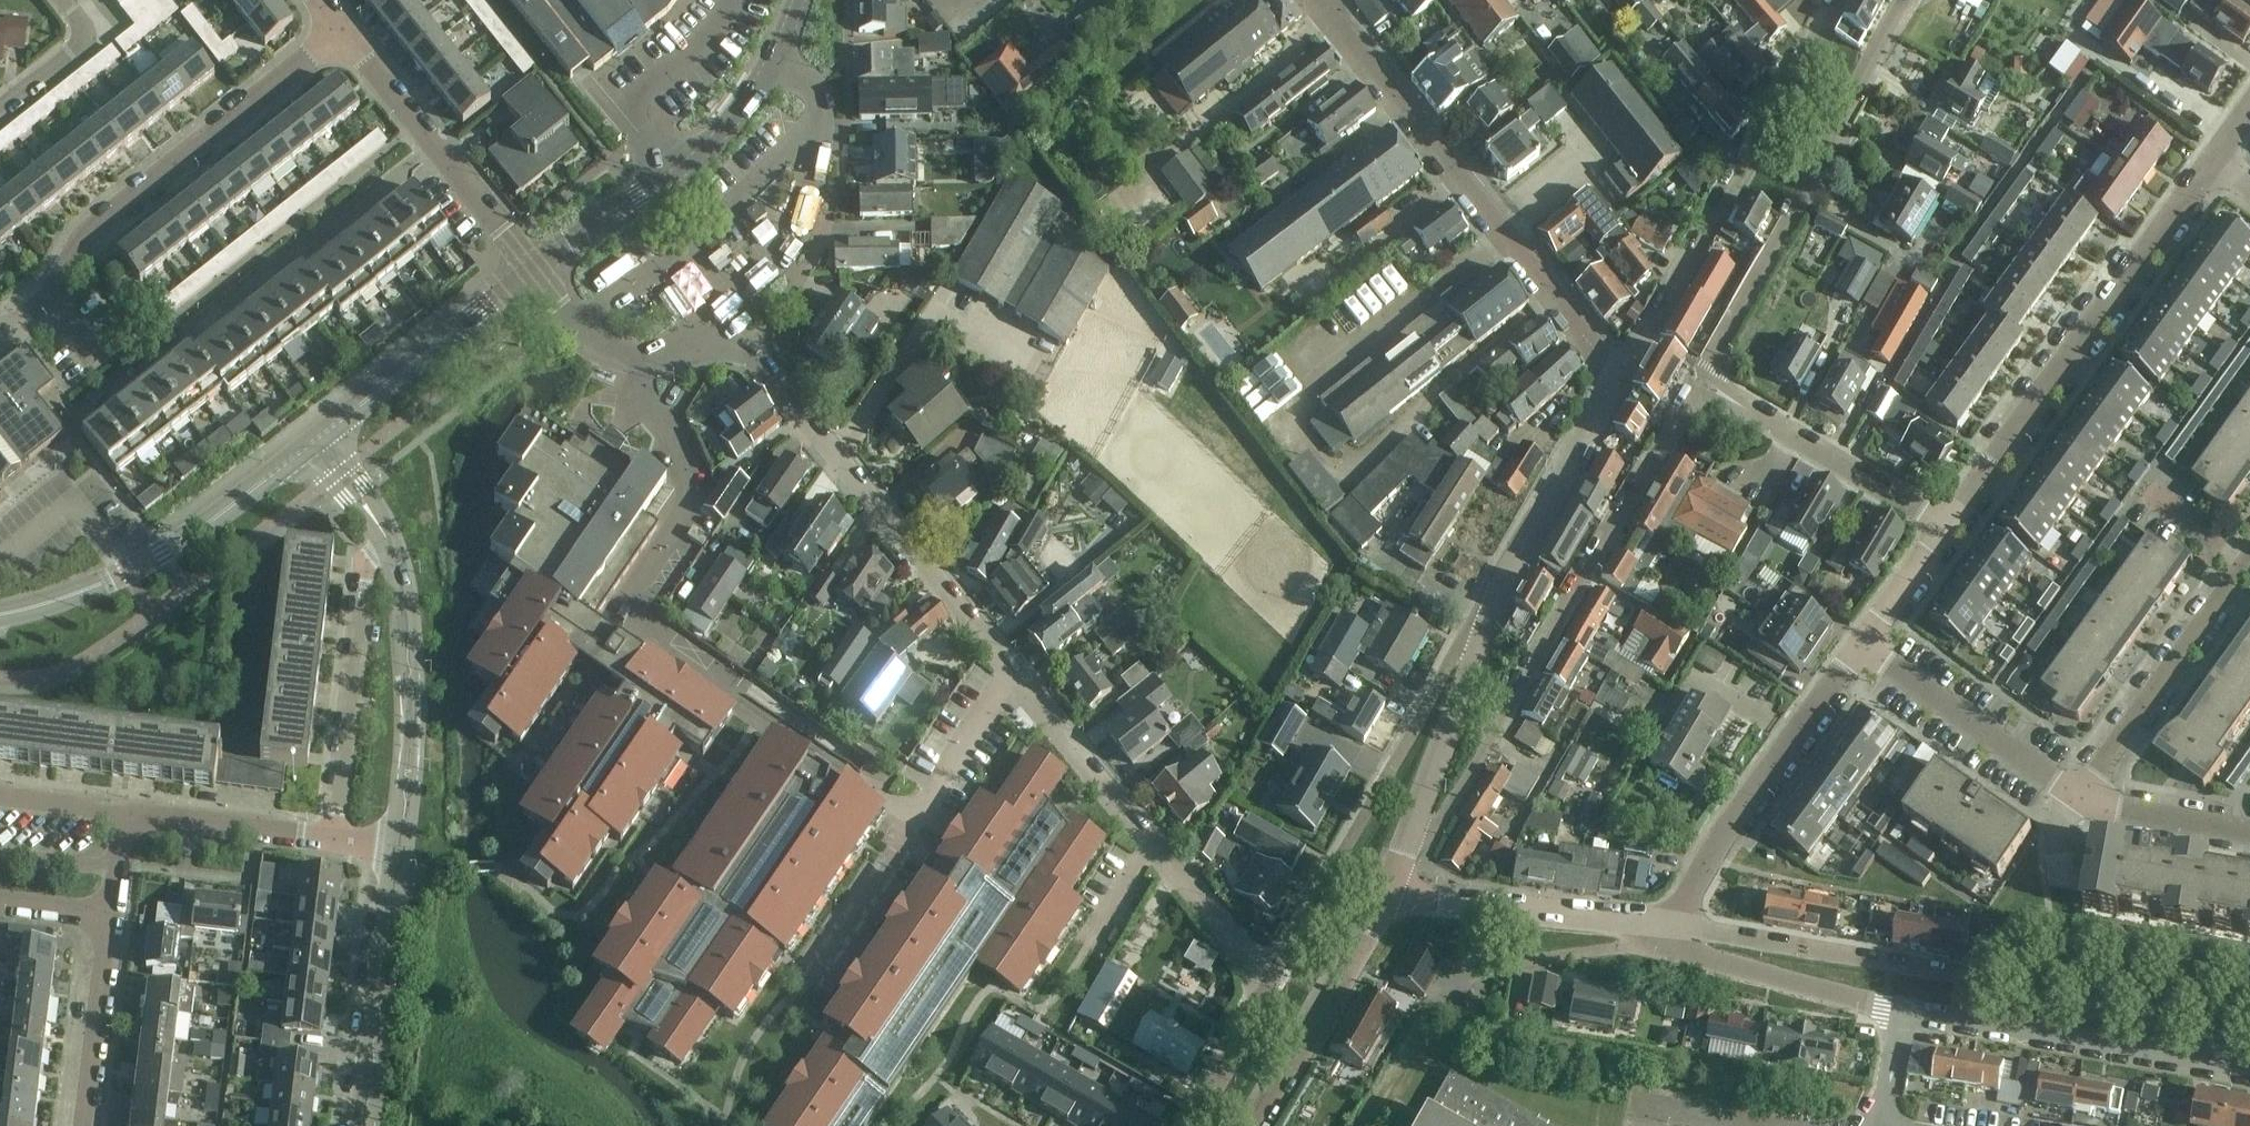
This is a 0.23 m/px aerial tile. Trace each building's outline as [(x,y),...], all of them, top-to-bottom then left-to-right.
[(135,27),(158,8),(152,0),(114,0),(120,7),(135,27)] [(158,8),(167,19),(174,14),(178,11),(169,0),(152,0),(158,8)] [(276,3),(273,0),(236,0),(231,4),(248,25),(276,3)] [(402,0),(365,0),(379,18),(402,0)] [(423,17),(410,0),(402,0),(379,18),(396,39),(423,17)] [(484,3),(481,0),(463,0),(472,12),(484,3)] [(571,77),(588,64),(594,70),(614,54),(666,13),(676,0),(509,0),(571,77)] [(859,0),(859,10),(899,10),(899,3),(899,0),(859,0)] [(1285,0),(1250,0),(1237,9),(1229,0),(1219,0),(1150,56),(1163,73),(1149,82),(1178,118),(1300,18),(1285,0)] [(1434,1),(1433,0),(1396,0),(1411,19),(1434,1)] [(1517,21),(1501,0),(1445,0),(1482,48),(1517,21)] [(1642,5),(1638,0),(1613,0),(1627,17),(1642,5)] [(1756,28),(1743,39),(1753,51),(1766,39),(1769,43),(1785,28),(1776,17),(1794,1),(1794,0),(1732,0),(1756,28)] [(1885,1),(1884,0),(1854,0),(1842,21),(1841,21),(1833,35),(1857,48),(1885,1)] [(2083,22),(2102,36),(2098,42),(2129,65),(2141,48),(2158,60),(2165,50),(2186,64),(2179,74),(2207,94),(2224,69),(2196,50),(2176,35),(2177,33),(2160,21),(2131,0),(2128,0),(2126,3),(2121,0),(2099,0),(2083,22)] [(2177,16),(2190,0),(2155,0),(2177,16)] [(2249,34),(2249,15),(2229,0),(2194,0),(2189,7),(2212,24),(2242,45),(2249,34)] [(1647,32),(1662,20),(1647,2),(1632,15),(1647,32)] [(276,3),(248,25),(265,46),(292,24),(276,3)] [(489,33),(500,24),(484,3),(472,12),(489,33)] [(195,33),(206,24),(192,6),(181,15),(195,33)] [(1378,7),(1365,18),(1373,28),(1386,18),(1378,7)] [(158,8),(135,27),(144,38),(167,19),(158,8)] [(899,10),(859,10),(859,11),(859,32),(883,32),(883,36),(899,34),(906,33),(906,10),(899,10)] [(933,14),(924,21),(934,34),(943,27),(933,14)] [(0,23),(0,64),(1,65),(1,47),(23,50),(27,20),(4,17),(4,23),(0,23)] [(412,60),(440,38),(423,17),(396,39),(412,60)] [(211,53),(222,44),(206,24),(195,33),(211,53)] [(506,54),(517,45),(500,24),(489,33),(506,54)] [(124,54),(144,38),(135,27),(115,43),(124,54)] [(1728,47),(1719,37),(1697,56),(1718,80),(1728,71),(1743,90),(1765,71),(1738,38),(1728,47)] [(429,81),(457,59),(440,38),(412,60),(429,81)] [(1467,92),(1490,74),(1462,38),(1449,47),(1445,41),(1433,50),(1439,57),(1411,80),(1438,115),(1467,92)] [(229,39),(222,44),(211,53),(220,65),(238,50),(229,39)] [(927,54),(939,53),(938,39),(926,40),(927,54)] [(1548,52),(1547,52),(1563,72),(1570,81),(1585,69),(1562,40),(1548,52)] [(1696,100),(1715,84),(1681,44),(1662,61),(1696,100)] [(517,45),(506,54),(523,75),(534,66),(517,45)] [(1029,69),(1009,45),(973,74),(1008,117),(1075,65),(1074,63),(1083,56),(1075,46),(1066,54),(1059,45),(1029,69)] [(95,60),(103,71),(120,58),(111,47),(95,60)] [(170,64),(192,92),(214,75),(191,47),(170,64)] [(1310,98),(1327,84),(1323,80),(1340,67),(1324,48),(1236,116),(1248,135),(1250,137),(1306,93),(1310,98)] [(1969,59),(1978,65),(1985,53),(1976,48),(1969,59)] [(892,53),(858,53),(859,82),(892,82),(902,82),(914,82),(914,53),(914,52),(896,53),(892,53)] [(446,102),(473,80),(457,59),(429,81),(446,102)] [(82,88),(103,71),(95,60),(73,77),(82,88)] [(170,110),(192,92),(170,64),(148,82),(170,110)] [(1968,129),(1970,126),(1973,126),(1979,115),(1978,112),(1986,99),(1977,94),(1986,80),(1960,64),(1947,89),(1951,91),(1940,112),(1968,129)] [(1622,204),(1684,157),(1611,66),(1571,97),(1623,163),(1620,166),(1619,165),(1612,171),(1602,179),(1622,204)] [(2027,70),(2012,70),(2012,81),(2026,81),(2027,70)] [(1490,74),(1467,92),(1474,103),(1467,109),(1487,132),(1512,109),(1501,97),(1506,93),(1496,82),(1490,74)] [(60,106),(82,88),(73,77),(51,95),(60,106)] [(520,194),(578,147),(564,130),(569,126),(530,78),(502,101),(522,127),(510,136),(488,154),(520,194)] [(312,99),(334,127),(359,108),(337,79),(312,99)] [(473,80),(446,102),(462,123),(490,101),(473,80)] [(919,82),(860,84),(860,119),(930,117),(931,112),(964,111),(962,80),(938,82),(919,82)] [(148,127),(170,110),(148,82),(126,99),(148,127)] [(1715,84),(1696,100),(1731,140),(1747,121),(1715,84)] [(1320,157),(1341,142),(1338,139),(1374,111),(1355,87),(1306,124),(1323,146),(1316,151),(1320,157)] [(1530,102),(1527,105),(1531,111),(1544,127),(1566,109),(1548,88),(1530,102)] [(2073,104),(2072,105),(2081,112),(2091,99),(2082,92),(2073,104)] [(38,123),(60,106),(51,95),(29,112),(38,123)] [(126,144),(148,127),(126,99),(104,117),(126,144)] [(312,99),(288,118),(310,146),(334,127),(312,99)] [(2072,105),(2063,118),(2072,125),(2081,112),(2072,105)] [(16,140),(38,123),(29,112),(7,129),(16,140)] [(104,162),(126,144),(104,117),(82,134),(104,162)] [(288,118),(263,138),(286,165),(310,146),(288,118)] [(1493,146),(1485,153),(1495,166),(1493,171),(1498,177),(1504,177),(1506,180),(1538,154),(1526,139),(1534,133),(1538,130),(1529,118),(1517,128),(1502,139),(1493,146)] [(1941,187),(1958,157),(1939,146),(1948,132),(1926,119),(1912,142),(1915,145),(1904,165),(1941,187)] [(1686,145),(1691,142),(1688,138),(1696,132),(1686,120),(1674,130),(1684,142),(1686,145)] [(2140,125),(2126,144),(2155,166),(2169,147),(2140,125)] [(16,140),(7,129),(0,135),(0,153),(16,140)] [(1375,207),(1418,175),(1422,171),(1389,129),(1228,252),(1260,293),(1374,205),(1375,207)] [(2044,143),(2054,150),(2063,137),(2054,130),(2044,143)] [(353,150),(362,162),(386,142),(378,131),(353,150)] [(992,174),(975,175),(975,185),(992,184),(1013,155),(1028,144),(1019,131),(1003,143),(991,143),(992,174)] [(82,179),(104,162),(82,134),(61,151),(82,179)] [(1472,134),(1464,139),(1465,141),(1472,149),(1480,143),(1472,134)] [(2009,167),(2016,154),(1987,137),(1980,150),(2009,167)] [(263,138),(239,157),(261,185),(286,165),(263,138)] [(874,187),(916,186),(915,141),(873,142),(874,187)] [(1710,171),(1720,163),(1719,162),(1707,147),(1702,141),(1692,150),(1710,171)] [(2044,143),(2035,156),(2044,163),(2054,150),(2044,143)] [(2126,144),(2112,163),(2141,185),(2155,166),(2126,144)] [(337,181),(362,162),(353,150),(329,170),(337,181)] [(61,196),(82,179),(61,151),(39,169),(61,196)] [(1259,186),(1277,173),(1264,155),(1245,168),(1259,186)] [(1189,156),(1173,168),(1200,204),(1204,201),(1216,192),(1189,156)] [(1209,156),(1199,163),(1218,188),(1228,181),(1209,156)] [(239,157),(215,176),(237,204),(261,185),(239,157)] [(2112,163),(2098,183),(2127,204),(2141,185),(2112,163)] [(39,214),(61,196),(39,169),(17,186),(39,214)] [(313,200),(337,181),(329,170),(304,189),(313,200)] [(2008,193),(2017,199),(2033,177),(2024,171),(2008,193)] [(215,176),(191,196),(213,223),(237,204),(215,176)] [(1970,193),(1984,201),(1994,184),(1980,176),(1970,193)] [(1057,243),(1045,236),(1062,208),(1010,178),(950,280),(1002,310),(1004,307),(1016,313),(1014,317),(1066,347),(1110,272),(1058,242),(1057,243)] [(2127,204),(2098,183),(2084,202),(2113,223),(2127,204)] [(1910,245),(1935,203),(1902,184),(1878,226),(1910,245)] [(39,214),(17,186),(0,200),(0,210),(17,231),(39,214)] [(1973,218),(1981,204),(1952,187),(1943,201),(1945,202),(1941,209),(1953,216),(1957,208),(1973,218)] [(289,219),(313,200),(304,189),(280,208),(289,219)] [(396,203),(429,244),(447,230),(414,189),(396,203)] [(860,217),(913,215),(912,191),(859,192),(860,217)] [(1608,259),(1631,242),(1600,205),(1601,204),(1590,191),(1537,233),(1555,256),(1558,254),(1570,244),(1584,232),(1608,259)] [(2001,222),(2017,199),(2008,193),(1992,215),(2001,222)] [(191,196),(166,215),(188,243),(213,223),(191,196)] [(2047,222),(2079,244),(2095,222),(2064,199),(2047,222)] [(1754,240),(1770,211),(1748,200),(1732,229),(1754,240)] [(1190,212),(1181,219),(1193,236),(1217,218),(1204,201),(1200,204),(1190,212)] [(378,218),(411,259),(429,244),(396,203),(396,204),(378,218)] [(755,224),(766,216),(757,206),(747,214),(755,224)] [(1413,231),(1396,244),(1405,255),(1422,243),(1430,253),(1445,242),(1448,245),(1467,230),(1447,206),(1414,231),(1413,231)] [(264,239),(289,219),(280,208),(256,228),(264,239)] [(17,231),(0,210),(0,245),(17,231)] [(1361,244),(1390,223),(1381,211),(1364,223),(1365,225),(1353,233),(1361,244)] [(1839,240),(1846,228),(1818,212),(1812,224),(1839,240)] [(166,215),(142,234),(165,261),(188,243),(166,215)] [(1984,244),(2001,222),(1992,215),(1975,238),(1984,244)] [(2247,262),(2249,257),(2249,237),(2221,216),(2208,233),(2247,262)] [(360,232),(393,273),(411,259),(378,218),(360,232)] [(932,248),(958,248),(961,244),(975,220),(931,219),(932,248)] [(1663,253),(1671,238),(1638,219),(1630,234),(1663,253)] [(2062,267),(2079,244),(2047,222),(2031,244),(2062,267)] [(240,258),(264,239),(256,228),(231,247),(240,258)] [(376,287),(393,273),(360,232),(343,246),(376,287)] [(2196,251),(2234,279),(2247,262),(2208,233),(2196,251)] [(165,261),(142,234),(117,254),(139,281),(165,261)] [(1970,265),(1984,244),(1975,238),(1961,258),(1970,265)] [(1848,266),(1833,293),(1857,306),(1876,272),(1875,271),(1882,259),(1848,239),(1836,259),(1848,266)] [(1631,242),(1608,259),(1618,272),(1627,284),(1623,287),(1633,299),(1638,295),(1634,290),(1650,277),(1641,265),(1646,261),(1631,242)] [(1570,244),(1558,254),(1570,269),(1582,259),(1570,244)] [(2046,289),(2062,267),(2031,244),(2015,267),(2046,289)] [(325,260),(358,302),(376,287),(343,246),(325,260)] [(899,246),(835,247),(836,271),(899,270),(910,270),(910,247),(899,247),(899,246)] [(216,277),(240,258),(231,247),(207,266),(216,277)] [(1729,256),(1733,250),(1727,247),(1724,253),(1717,250),(1708,265),(1705,264),(1688,293),(1663,337),(1685,350),(1710,305),(1711,306),(1728,276),(1727,275),(1736,260),(1729,256)] [(2183,268),(2222,296),(2234,279),(2196,251),(2183,268)] [(307,275),(335,310),(340,316),(358,302),(325,260),(307,274),(307,275)] [(191,296),(216,277),(207,266),(183,285),(191,296)] [(1603,321),(1618,309),(1628,301),(1601,267),(1576,287),(1603,321)] [(1949,289),(1959,294),(1971,272),(1962,267),(1949,289)] [(2030,312),(2046,289),(2015,267),(1998,289),(2030,312)] [(2171,286),(2209,314),(2222,296),(2183,268),(2171,286)] [(335,310),(307,275),(302,269),(285,283),(317,324),(335,310)] [(1911,278),(1910,281),(1930,292),(1931,290),(1937,281),(1937,280),(1917,269),(1911,278)] [(1526,306),(1497,270),(1468,294),(1461,285),(1449,295),(1448,293),(1438,302),(1440,304),(1406,331),(1406,332),(1319,401),(1324,408),(1354,444),(1442,373),(1474,347),(1474,348),(1526,306)] [(267,297),(299,339),(317,324),(285,283),(284,284),(267,297)] [(1885,328),(1871,354),(1888,364),(1925,299),(1907,288),(1897,283),(1875,322),(1885,328)] [(167,316),(191,296),(183,285),(158,305),(167,316)] [(2158,303),(2197,331),(2209,314),(2171,286),(2158,303)] [(1944,318),(1959,294),(1949,289),(1935,313),(1944,318)] [(2013,334),(2014,334),(2030,312),(1998,289),(1982,311),(1989,317),(1990,317),(2013,334)] [(1207,334),(1197,320),(1176,292),(1159,305),(1180,332),(1180,331),(1202,358),(1224,341),(1215,329),(1207,334)] [(892,337),(877,327),(879,324),(837,296),(803,347),(830,365),(833,360),(838,363),(848,347),(844,344),(849,336),(866,347),(868,343),(882,352),(892,337)] [(249,312),(282,353),(299,339),(267,297),(266,298),(249,312)] [(2145,321),(2184,349),(2197,331),(2158,303),(2145,321)] [(1626,318),(1635,324),(1644,311),(1643,310),(1635,305),(1626,318)] [(231,326),(264,367),(282,353),(249,312),(231,326)] [(1930,342),(1944,318),(1935,313),(1921,336),(1930,342)] [(2241,325),(2249,331),(2249,330),(2249,318),(2247,316),(2241,325)] [(2021,339),(2014,334),(2013,334),(1990,317),(1989,317),(1973,339),(2004,362),(2021,339)] [(1526,368),(1557,344),(1538,320),(1475,369),(1488,385),(1519,361),(1526,368)] [(2132,339),(2171,367),(2184,349),(2145,321),(2132,339)] [(229,359),(246,381),(264,367),(231,326),(213,340),(229,359)] [(361,344),(367,351),(379,342),(373,334),(361,344)] [(1818,352),(1825,341),(1814,334),(1807,347),(1793,338),(1773,375),(1798,389),(1819,353),(1818,352)] [(1916,366),(1930,342),(1921,336),(1907,360),(1916,366)] [(1988,384),(2004,362),(1973,339),(1957,361),(1988,384)] [(2119,356),(2158,384),(2171,367),(2132,339),(2119,356)] [(224,390),(224,391),(225,392),(228,396),(246,381),(229,359),(213,340),(196,355),(195,355),(224,390)] [(2229,340),(2222,350),(2229,355),(2231,357),(2238,347),(2229,340)] [(2249,357),(2249,342),(2165,459),(2173,464),(2249,357)] [(1657,407),(1684,361),(1659,345),(1631,391),(1635,393),(1613,429),(1635,442),(1656,407),(1657,407)] [(0,366),(0,411),(3,415),(7,420),(35,455),(65,431),(37,396),(54,382),(25,346),(23,348),(0,366)] [(1519,427),(1581,371),(1561,348),(1499,404),(1503,410),(1502,414),(1496,420),(1508,434),(1517,425),(1519,427)] [(191,349),(173,363),(206,405),(214,414),(231,400),(228,396),(225,392),(224,391),(224,390),(195,355),(196,355),(191,349)] [(2222,350),(2215,359),(2224,366),(2231,357),(2229,355),(2222,350)] [(921,453),(965,414),(964,412),(967,409),(944,383),(952,376),(933,354),(897,385),(910,400),(890,417),(921,453)] [(1870,369),(1842,354),(1836,365),(1835,364),(1815,400),(1844,417),(1864,381),(1863,380),(1870,369)] [(1156,384),(1169,392),(1183,366),(1170,359),(1156,384)] [(1902,389),(1916,366),(1907,360),(1893,383),(1902,389)] [(1972,406),(1988,384),(1957,361),(1941,384),(1972,406)] [(186,415),(188,419),(206,405),(173,363),(155,377),(186,415)] [(2100,383),(2139,411),(2152,392),(2114,364),(2100,383)] [(2204,375),(2197,384),(2204,389),(2206,391),(2213,381),(2204,375)] [(155,378),(137,391),(156,415),(171,433),(188,419),(186,415),(155,377),(155,378)] [(2085,403),(2124,431),(2139,411),(2100,383),(2085,403)] [(1955,428),(1972,406),(1941,384),(1924,406),(1955,428)] [(2197,384),(2190,394),(2199,400),(2206,391),(2204,389),(2197,384)] [(1477,422),(1464,411),(1467,407),(1452,387),(1438,398),(1454,419),(1459,423),(1438,447),(1433,443),(1426,450),(1411,436),(1325,522),(1352,558),(1358,552),(1381,530),(1370,518),(1409,478),(1437,496),(1428,509),(1420,505),(1400,537),(1407,543),(1399,555),(1424,571),(1433,557),(1484,477),(1492,465),(1470,451),(1479,440),(1486,446),(1498,432),(1481,418),(1477,422)] [(1882,423),(1896,398),(1880,389),(1866,413),(1882,423)] [(137,392),(119,406),(127,415),(153,448),(171,433),(156,415),(137,391),(137,392)] [(727,435),(719,440),(736,461),(752,448),(780,425),(773,415),(754,391),(742,401),(737,395),(721,408),(725,414),(724,415),(725,415),(735,428),(727,435)] [(2071,423),(2110,451),(2124,431),(2085,403),(2071,423)] [(2247,403),(2220,440),(2249,461),(2249,406),(2247,403)] [(127,415),(119,406),(101,420),(135,462),(153,448),(127,415)] [(35,455),(7,420),(3,415),(0,411),(0,471),(5,478),(28,460),(35,455)] [(243,414),(225,429),(233,440),(234,440),(247,430),(252,426),(243,414)] [(1917,423),(1907,415),(1906,415),(1899,426),(1910,434),(1900,449),(1902,450),(1901,453),(1911,460),(1913,458),(1932,472),(1935,467),(1937,469),(1944,459),(1942,458),(1950,446),(1918,422),(1917,423)] [(117,476),(135,462),(101,420),(83,434),(117,476)] [(2170,422),(2163,432),(2170,437),(2172,438),(2179,429),(2170,422)] [(2057,442),(2096,470),(2110,451),(2071,423),(2057,442)] [(560,459),(541,446),(541,445),(517,428),(498,457),(522,473),(518,479),(514,477),(495,504),(518,520),(514,527),(510,524),(491,552),(514,568),(490,603),(509,616),(500,629),(498,627),(488,642),(490,643),(471,671),(498,690),(472,728),(495,744),(502,733),(520,745),(576,663),(623,695),(614,708),(602,700),(560,762),(557,759),(541,783),(544,785),(523,816),(550,835),(524,873),(547,888),(554,878),(572,890),(591,862),(593,863),(604,848),(602,847),(610,835),(620,842),(639,814),(641,815),(651,800),(649,799),(659,785),(662,787),(678,764),(675,761),(678,757),(668,750),(675,739),(703,758),(733,714),(691,686),(693,684),(677,673),(676,675),(648,656),(646,658),(622,642),(623,639),(595,620),(659,526),(642,515),(666,480),(642,463),(632,477),(625,471),(629,464),(589,436),(588,438),(589,439),(585,445),(575,438),(560,459)] [(2163,432),(2156,441),(2165,448),(2172,438),(2170,437),(2163,432)] [(998,483),(1016,453),(982,437),(974,453),(998,483)] [(1042,439),(1031,456),(1051,468),(1062,451),(1042,439)] [(2220,440),(2192,478),(2210,490),(2204,498),(2208,501),(2212,504),(2216,506),(2221,508),(2226,510),(2230,511),(2231,510),(2226,509),(2249,475),(2249,461),(2220,440)] [(2043,462),(2082,490),(2096,470),(2057,442),(2043,462)] [(1515,499),(1541,457),(1521,444),(1495,486),(1515,499)] [(976,462),(966,451),(954,461),(950,457),(937,468),(936,467),(925,476),(926,477),(916,485),(939,514),(954,502),(960,510),(977,496),(972,489),(975,486),(963,472),(976,462)] [(1564,569),(1593,518),(1623,465),(1602,452),(1572,505),(1542,557),(1564,569)] [(767,531),(779,515),(808,474),(784,457),(755,498),(756,499),(744,515),(767,531)] [(1659,541),(1671,521),(1697,477),(1699,473),(1672,458),(1632,526),(1644,533),(1659,541)] [(2142,461),(2135,471),(2144,477),(2151,468),(2142,461)] [(2029,481),(2068,509),(2082,490),(2043,462),(2029,481)] [(725,524),(751,484),(729,470),(703,509),(725,524)] [(2135,471),(2128,480),(2137,486),(2144,477),(2135,471)] [(1102,502),(1112,491),(1092,473),(1080,486),(1085,491),(1082,495),(1096,508),(1102,502)] [(1697,477),(1671,521),(1697,536),(1731,556),(1748,527),(1740,523),(1749,508),(1697,477)] [(1779,505),(1764,530),(1779,539),(1778,540),(1801,554),(1808,543),(1812,545),(1841,495),(1813,478),(1792,512),(1779,505)] [(2015,501),(2054,529),(2068,509),(2029,481),(2015,501)] [(1112,491),(1102,502),(1118,516),(1128,506),(1112,491)] [(2113,500),(2106,509),(2115,516),(2122,507),(2121,506),(2113,500)] [(828,560),(852,525),(817,501),(795,532),(783,524),(764,552),(778,562),(781,558),(807,577),(822,557),(828,560)] [(2015,501),(2000,521),(2039,549),(2054,529),(2015,501)] [(1011,546),(1029,515),(1008,502),(1001,514),(1000,514),(966,572),(989,584),(1011,546)] [(2106,509),(2099,519),(2107,524),(2109,525),(2115,516),(2106,509)] [(1873,581),(1902,531),(1873,514),(1853,548),(1840,541),(1825,566),(1840,575),(1846,565),(1873,581)] [(1029,515),(1011,546),(1027,556),(1034,545),(1042,544),(1047,534),(1044,528),(1046,524),(1029,515)] [(2034,655),(2130,524),(2122,519),(2027,650),(2034,655)] [(1662,543),(1656,553),(1667,559),(1668,560),(1676,546),(1686,551),(1687,552),(1690,548),(1697,536),(1671,521),(1659,541),(1660,541),(1662,543)] [(702,547),(708,538),(693,528),(687,537),(702,547)] [(1644,533),(1628,562),(1645,572),(1656,553),(1662,543),(1660,541),(1659,541),(1644,533)] [(1983,550),(2019,577),(2031,560),(1993,533),(1981,549),(1983,550)] [(2122,576),(2162,605),(2165,599),(2163,597),(2189,560),(2192,564),(2193,563),(2190,559),(2187,555),(2184,551),(2180,548),(2177,545),(2172,542),(2167,551),(2149,538),(2122,576)] [(2078,548),(2087,554),(2094,545),(2092,544),(2084,539),(2078,548)] [(260,762),(285,765),(307,767),(333,553),(286,547),(260,762)] [(2078,548),(2071,557),(2079,563),(2080,564),(2087,554),(2078,548)] [(1970,567),(2007,594),(2019,577),(1983,550),(1981,549),(1975,557),(1969,566),(1970,567)] [(864,615),(893,573),(859,550),(836,583),(824,575),(808,600),(823,609),(833,595),(864,615)] [(1745,553),(1738,563),(1752,573),(1759,563),(1745,553)] [(1631,595),(1644,575),(1645,572),(1628,562),(1614,555),(1600,577),(1618,588),(1631,595)] [(714,626),(748,575),(721,557),(687,607),(689,609),(681,621),(704,636),(712,624),(714,626)] [(1014,618),(1039,599),(1038,598),(1048,590),(1023,559),(988,586),(1014,618)] [(1738,563),(1723,590),(1735,598),(1752,573),(1738,563)] [(1958,584),(1994,611),(2007,594),(1970,567),(1969,566),(1956,583),(1958,584)] [(1797,570),(1789,581),(1802,589),(1809,578),(1797,570)] [(1047,621),(1028,637),(1047,661),(1061,650),(1083,633),(1081,631),(1099,617),(1086,601),(1103,588),(1102,586),(1092,575),(1042,615),(1047,621)] [(2158,610),(2162,605),(2122,576),(2095,613),(2132,639),(2155,608),(2158,610)] [(1533,620),(1552,588),(1531,577),(1513,608),(1533,620)] [(1811,581),(1806,591),(1817,597),(1823,587),(1811,581)] [(1946,601),(1974,621),(1976,622),(1983,627),(1984,626),(1994,611),(1958,584),(1956,583),(1944,600),(1946,601)] [(2046,597),(2052,601),(2060,591),(2053,586),(2046,597)] [(1770,621),(1818,653),(1819,653),(1819,652),(1830,636),(1826,634),(1830,628),(1819,620),(1827,609),(1794,587),(1770,621)] [(1577,617),(1598,629),(1608,611),(1616,616),(1623,605),(1594,588),(1577,617)] [(877,649),(897,664),(917,646),(918,646),(948,620),(933,602),(927,596),(910,611),(914,617),(902,627),(901,626),(878,646),(878,647),(877,649)] [(2046,597),(2038,607),(2045,612),(2052,601),(2046,597)] [(1944,600),(1930,619),(1972,649),(1986,630),(1983,627),(1976,622),(1974,621),(1946,601),(1944,600)] [(1428,631),(1384,606),(1370,630),(1341,614),(1317,655),(1347,672),(1358,654),(1365,658),(1401,679),(1428,631)] [(1646,607),(1631,630),(1633,631),(1635,632),(1644,638),(1632,656),(1641,662),(1642,663),(1658,674),(1663,676),(1675,658),(1674,657),(1682,646),(1689,634),(1659,615),(1649,608),(1646,607)] [(907,619),(901,611),(887,623),(893,631),(907,619)] [(1102,644),(1119,630),(1128,622),(1120,613),(1111,620),(1093,633),(1102,644)] [(2110,671),(2132,639),(2095,613),(2069,650),(2109,678),(2112,673),(2110,671)] [(1711,616),(1703,628),(1713,634),(1720,622),(1711,616)] [(1590,642),(1598,629),(1577,617),(1562,643),(1583,655),(1610,670),(1610,671),(1619,677),(1635,688),(1644,675),(1609,653),(1590,642)] [(1112,657),(1142,632),(1132,620),(1102,645),(1112,657)] [(1818,654),(1818,653),(1770,621),(1747,655),(1780,678),(1788,667),(1799,674),(1803,668),(1806,671),(1817,655),(1818,655),(1818,654)] [(2028,621),(2021,631),(2027,636),(2035,625),(2028,621)] [(855,628),(819,679),(838,693),(874,642),(855,628)] [(2021,631),(2013,641),(2020,646),(2027,636),(2021,631)] [(1610,637),(1604,647),(1612,652),(1618,642),(1610,637)] [(774,649),(786,658),(794,646),(782,638),(774,649)] [(1583,656),(1583,655),(1562,643),(1543,675),(1566,689),(1569,691),(1575,682),(1577,683),(1582,674),(1580,673),(1588,658),(1583,656)] [(2243,643),(2220,674),(2217,672),(2213,678),(2249,704),(2249,648),(2243,643)] [(2003,645),(1995,655),(2007,664),(2015,654),(2008,649),(2003,645)] [(912,676),(897,664),(877,649),(840,699),(876,725),(912,676)] [(2105,684),(2109,678),(2069,650),(2042,688),(2059,700),(2053,708),(2057,711),(2061,714),(2065,716),(2070,718),(2075,720),(2080,721),(2080,720),(2075,719),(2102,682),(2105,684)] [(2016,670),(2017,670),(2030,679),(2041,664),(2027,654),(2016,670)] [(1312,664),(1308,671),(1338,688),(1347,672),(1317,655),(1312,664)] [(1088,710),(1111,690),(1101,678),(1104,675),(1098,668),(1099,667),(1089,656),(1062,677),(1088,710)] [(1138,664),(1120,679),(1131,691),(1131,692),(1133,691),(1149,678),(1148,677),(1138,664)] [(2032,681),(2030,679),(2017,670),(2006,686),(2022,697),(2032,681)] [(1618,679),(1619,677),(1610,671),(1593,702),(1618,718),(1630,699),(1618,692),(1613,689),(1618,679)] [(1126,717),(1105,734),(1132,766),(1168,737),(1179,750),(1182,747),(1190,741),(1200,733),(1203,730),(1190,713),(1166,732),(1153,715),(1171,700),(1152,676),(1149,678),(1133,691),(1131,692),(1116,704),(1126,717)] [(2249,711),(2249,704),(2213,678),(2209,683),(2212,685),(2183,727),(2219,753),(2220,753),(2249,711)] [(1556,735),(1576,702),(1540,681),(1520,715),(1556,735)] [(790,685),(786,690),(787,697),(792,700),(799,699),(802,694),(800,688),(795,684),(790,685)] [(1363,742),(1383,707),(1358,693),(1345,715),(1319,699),(1311,713),(1363,742)] [(1708,706),(1689,694),(1648,764),(1698,794),(1709,775),(1697,769),(1703,760),(1731,711),(1711,699),(1708,706)] [(832,720),(840,709),(833,705),(826,716),(832,720)] [(260,762),(217,757),(219,742),(0,714),(0,762),(213,788),(214,783),(281,792),(285,765),(260,762)] [(1847,736),(1846,736),(1880,761),(1885,764),(1900,743),(1861,716),(1847,736)] [(1273,718),(1265,732),(1290,746),(1298,732),(1273,718)] [(1190,741),(1182,747),(1189,756),(1209,743),(1207,742),(1220,733),(1214,724),(1201,734),(1200,733),(1190,741)] [(2219,753),(2183,727),(2180,725),(2180,724),(2174,728),(2169,732),(2165,736),(2160,741),(2157,746),(2153,751),(2155,752),(2156,749),(2176,763),(2174,766),(2185,774),(2187,771),(2205,784),(2203,787),(2204,788),(2226,757),(2220,753),(2219,753)] [(1635,738),(1639,731),(1627,725),(1624,731),(1635,738)] [(1846,736),(1833,754),(1868,779),(1880,761),(1846,736)] [(1534,753),(1542,758),(1547,756),(1553,745),(1542,738),(1534,753)] [(813,772),(807,768),(809,766),(773,741),(677,881),(680,882),(672,894),(656,883),(629,923),(624,920),(612,937),(617,941),(598,969),(612,979),(576,1031),(603,1051),(621,1025),(656,1036),(651,1043),(680,1063),(718,1008),(732,1018),(751,991),(756,995),(768,977),(763,974),(771,961),(779,949),(784,953),(879,814),(844,790),(843,792),(830,784),(831,781),(815,770),(813,772)] [(1584,784),(1599,759),(1573,745),(1559,770),(1556,768),(1542,792),(1548,796),(1544,804),(1558,812),(1563,803),(1556,799),(1563,785),(1556,782),(1562,772),(1584,784)] [(1278,808),(1277,810),(1314,831),(1315,829),(1347,771),(1304,747),(1283,785),(1283,786),(1288,789),(1278,808)] [(1178,770),(1152,791),(1182,827),(1210,805),(1217,800),(1209,790),(1221,780),(1200,754),(1188,765),(1179,772),(1178,770)] [(1819,774),(1818,775),(1852,800),(1857,803),(1872,782),(1868,779),(1833,754),(1819,774)] [(1044,803),(1062,777),(1032,757),(995,812),(980,802),(962,829),(957,825),(945,843),(950,846),(942,859),(944,861),(942,864),(939,862),(931,874),(934,876),(931,880),(928,878),(905,912),(900,908),(888,925),(893,929),(859,979),(854,975),(842,993),(847,996),(828,1023),(832,1026),(825,1037),(830,1040),(825,1047),(823,1046),(804,1074),(799,1070),(787,1088),(793,1091),(769,1125),(866,1125),(977,965),(1019,994),(1038,966),(1043,970),(1055,952),(1050,949),(1077,909),(1063,899),(1100,844),(1071,824),(1067,831),(1044,803)] [(2227,785),(2234,790),(2249,767),(2249,759),(2247,757),(2239,767),(2227,785)] [(1539,777),(1515,764),(1509,776),(1490,765),(1459,817),(1466,821),(1440,861),(1460,872),(1481,836),(1490,841),(1497,830),(1484,822),(1502,792),(1523,804),(1539,777)] [(1999,880),(2032,832),(1938,767),(1905,815),(1999,880)] [(1917,770),(1910,781),(1916,785),(1924,775),(1917,770)] [(1818,775),(1805,794),(1839,818),(1852,800),(1818,775)] [(1903,790),(1902,791),(1904,792),(1909,796),(1916,785),(1910,781),(1909,782),(1903,790)] [(1604,800),(1592,793),(1580,815),(1592,822),(1604,800)] [(1791,813),(1825,838),(1839,818),(1805,794),(1791,813)] [(1523,828),(1557,835),(1561,815),(1534,809),(1523,828)] [(1884,817),(1882,820),(1884,821),(1889,825),(1896,814),(1890,810),(1884,817)] [(1791,813),(1776,833),(1810,858),(1825,838),(1791,813)] [(1264,863),(1285,875),(1288,869),(1291,871),(1303,850),(1246,818),(1234,838),(1267,857),(1264,863)] [(1878,826),(1875,831),(1877,832),(1881,835),(1889,825),(1884,821),(1882,820),(1878,826)] [(1210,862),(1223,839),(1207,830),(1194,853),(1210,862)] [(1513,844),(1518,834),(1512,831),(1507,841),(1502,838),(1497,848),(1494,846),(1483,866),(1497,872),(1513,844)] [(1918,857),(1924,849),(1913,841),(1907,849),(1918,857)] [(2166,846),(2132,841),(2131,849),(2096,843),(2083,917),(2249,946),(2249,870),(2164,855),(2166,846)] [(1884,860),(1892,849),(1884,844),(1877,855),(1884,860)] [(1619,897),(1626,861),(1558,849),(1557,862),(1517,855),(1512,883),(1597,897),(1598,895),(1619,897)] [(1892,866),(1900,855),(1892,849),(1884,860),(1892,866)] [(1929,864),(1934,856),(1924,849),(1918,857),(1929,864)] [(1868,853),(1860,863),(1868,869),(1875,858),(1868,853)] [(1900,871),(1908,860),(1900,855),(1892,866),(1900,871)] [(1285,875),(1264,863),(1256,858),(1235,893),(1270,913),(1290,878),(1285,875)] [(1908,877),(1915,866),(1908,860),(1900,871),(1908,877)] [(1860,863),(1853,875),(1860,880),(1868,869),(1860,863)] [(271,895),(274,867),(261,865),(257,893),(271,895)] [(1916,882),(1923,871),(1915,866),(1908,877),(1916,882)] [(297,899),(338,904),(341,876),(300,871),(298,889),(281,887),(279,896),(297,899)] [(1923,887),(1931,876),(1923,871),(1916,882),(1923,887)] [(1976,897),(1982,889),(1967,879),(1962,887),(1976,897)] [(1803,901),(1798,930),(1833,937),(1838,908),(1825,905),(1826,896),(1805,892),(1803,901)] [(1798,930),(1803,901),(1768,895),(1763,924),(1798,930)] [(183,908),(180,937),(194,939),(196,930),(238,935),(242,903),(198,898),(196,910),(183,908)] [(277,913),(276,923),(294,925),(335,930),(338,904),(297,899),(295,915),(277,913)] [(151,932),(147,967),(175,971),(180,937),(183,908),(157,905),(153,932),(151,932)] [(1894,948),(1929,954),(1934,925),(1899,918),(1894,948)] [(291,942),(274,940),(273,949),(290,951),(331,957),(331,956),(335,930),(294,925),(291,942)] [(1876,925),(1874,934),(1892,938),(1894,929),(1876,925)] [(1934,925),(1929,954),(1964,960),(1969,931),(1934,925)] [(263,938),(261,948),(273,949),(274,940),(274,937),(263,935),(263,938)] [(1987,936),(1984,951),(1993,953),(1996,937),(1987,936)] [(20,969),(52,973),(56,946),(23,942),(21,958),(7,956),(5,967),(20,969)] [(1390,977),(1423,997),(1443,964),(1410,944),(1390,977)] [(269,975),(287,978),(328,983),(331,957),(290,951),(288,969),(271,967),(269,975)] [(1076,1015),(1133,1049),(1186,1079),(1205,1046),(1151,1016),(1145,1012),(1152,1000),(1133,989),(1137,983),(1106,965),(1095,983),(1076,1015)] [(49,999),(52,973),(20,969),(18,984),(4,982),(2,993),(17,995),(49,999)] [(1553,1013),(1559,983),(1533,977),(1527,1008),(1553,1013)] [(267,993),(266,1002),(283,1004),(324,1009),(328,983),(287,978),(285,995),(267,993)] [(145,1011),(178,1015),(191,1017),(194,990),(149,984),(145,1011)] [(1570,1009),(1568,1021),(1576,1023),(1611,1030),(1614,1017),(1634,1021),(1634,1018),(1638,998),(1638,997),(1618,994),(1608,991),(1575,985),(1570,1009)] [(230,1008),(231,994),(218,992),(216,1007),(230,1008)] [(1395,1012),(1364,993),(1363,994),(1364,994),(1353,1013),(1352,1012),(1340,1031),(1341,1032),(1331,1050),(1330,1050),(1330,1051),(1361,1069),(1362,1068),(1361,1068),(1394,1012),(1395,1012)] [(49,999),(17,995),(15,1008),(1,1006),(0,1015),(0,1019),(13,1021),(46,1025),(49,999)] [(1680,1028),(1684,1002),(1667,999),(1664,1017),(1669,1018),(1667,1026),(1680,1028)] [(1691,1001),(1687,1020),(1687,1023),(1704,1026),(1708,1005),(1709,1004),(1691,1001)] [(321,1037),(324,1009),(283,1004),(281,1021),(263,1019),(263,1028),(261,1043),(289,1046),(291,1033),(321,1037)] [(174,1042),(178,1015),(145,1011),(142,1038),(174,1042)] [(1019,1017),(1014,1026),(1026,1033),(1031,1024),(1019,1017)] [(1754,1051),(1758,1027),(1711,1018),(1705,1041),(1754,1051)] [(43,1052),(46,1025),(13,1021),(10,1048),(43,1052)] [(1031,1024),(1026,1033),(1038,1039),(1043,1031),(1031,1024)] [(1797,1069),(1803,1031),(1791,1029),(1791,1032),(1785,1031),(1786,1027),(1773,1025),(1773,1028),(1767,1027),(1767,1028),(1758,1027),(1754,1051),(1757,1051),(1756,1055),(1785,1061),(1784,1067),(1797,1069)] [(991,1029),(969,1067),(998,1084),(1020,1045),(991,1029)] [(1803,1031),(1797,1069),(1809,1071),(1810,1064),(1832,1068),(1834,1061),(1837,1061),(1839,1048),(1836,1047),(1837,1040),(1832,1039),(1833,1036),(1820,1033),(1820,1037),(1814,1036),(1814,1033),(1803,1031)] [(189,1032),(188,1042),(201,1043),(202,1036),(203,1033),(189,1032)] [(212,1046),(225,1048),(227,1034),(213,1033),(212,1046)] [(171,1067),(174,1042),(142,1038),(139,1063),(171,1067)] [(256,1084),(273,1086),(287,1087),(314,1091),(318,1063),(287,1059),(289,1046),(261,1043),(259,1056),(277,1058),(274,1076),(257,1074),(256,1084)] [(1020,1045),(998,1084),(1026,1100),(1048,1061),(1020,1045)] [(224,1062),(225,1048),(212,1046),(210,1060),(224,1062)] [(1964,1086),(1969,1057),(1915,1047),(1908,1076),(1964,1086)] [(43,1052),(10,1048),(8,1063),(0,1062),(0,1074),(7,1074),(39,1078),(43,1052)] [(1075,1049),(1070,1058),(1082,1065),(1087,1056),(1075,1049)] [(1087,1056),(1082,1065),(1094,1071),(1099,1063),(1087,1056)] [(1969,1057),(1964,1086),(1999,1092),(1997,1101),(2018,1104),(2026,1063),(2014,1061),(2010,1083),(2002,1082),(2005,1064),(1969,1057)] [(1048,1061),(1026,1100),(1054,1116),(1076,1077),(1048,1061)] [(2073,1113),(2079,1084),(2062,1081),(2063,1075),(2040,1071),(2041,1065),(2028,1062),(2021,1102),(2038,1105),(2037,1107),(2073,1114),(2073,1113)] [(185,1069),(171,1067),(139,1063),(135,1090),(182,1096),(185,1069)] [(1450,1073),(1429,1111),(1426,1110),(1417,1125),(1543,1125),(1450,1073)] [(36,1104),(39,1078),(7,1074),(3,1100),(36,1104)] [(1054,1116),(1072,1125),(1084,1125),(1103,1092),(1076,1077),(1054,1116)] [(1131,1081),(1126,1089),(1138,1096),(1143,1087),(1131,1081)] [(2079,1084),(2073,1113),(2091,1116),(2092,1110),(2119,1114),(2124,1092),(2115,1090),(2079,1084)] [(2141,1100),(2154,1102),(2156,1086),(2144,1084),(2141,1100)] [(205,1099),(219,1101),(221,1087),(207,1086),(205,1099)] [(311,1118),(314,1091),(287,1087),(273,1086),(271,1103),(254,1100),(254,1098),(231,1095),(229,1106),(232,1107),(253,1109),(252,1110),(270,1112),(311,1118)] [(1143,1087),(1138,1096),(1150,1103),(1154,1094),(1143,1087)] [(135,1090),(132,1116),(165,1120),(166,1107),(178,1108),(179,1096),(135,1090)] [(1084,1125),(1121,1125),(1131,1108),(1103,1092),(1084,1125)] [(2136,1113),(2139,1096),(2129,1094),(2125,1111),(2136,1113)] [(2231,1100),(2200,1094),(2196,1111),(2179,1108),(2176,1122),(2194,1125),(2226,1125),(2231,1100)] [(217,1114),(219,1101),(205,1099),(204,1113),(217,1114)] [(3,1100),(0,1100),(0,1125),(33,1125),(36,1104),(3,1100)] [(2226,1125),(2249,1125),(2249,1104),(2231,1100),(2226,1125)] [(232,1107),(229,1106),(224,1106),(222,1125),(230,1125),(231,1125),(232,1124),(234,1124),(235,1117),(232,1114),(232,1108),(232,1107)] [(1121,1125),(1159,1125),(1160,1124),(1131,1108),(1121,1125)] [(932,1125),(963,1125),(947,1111),(932,1125)] [(311,1118),(270,1112),(268,1125),(310,1125),(311,1118)] [(132,1116),(131,1125),(176,1125),(176,1122),(165,1120),(132,1116)]
